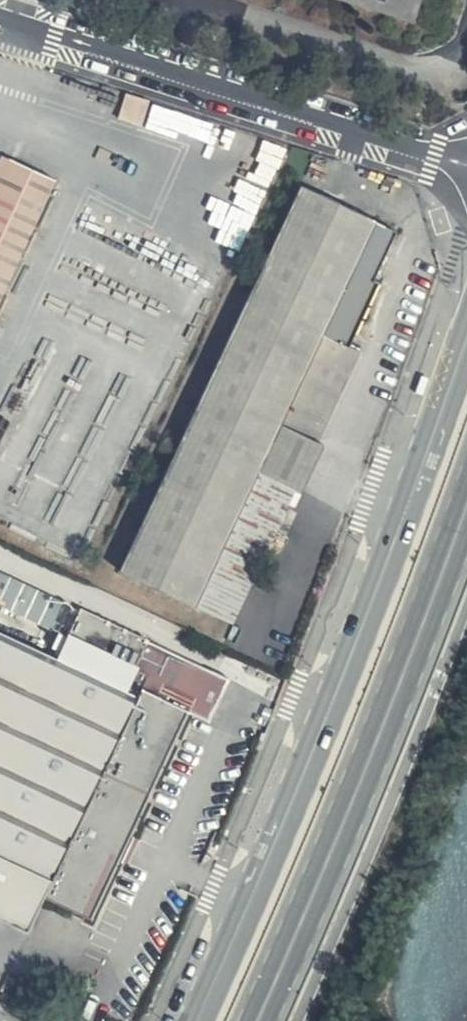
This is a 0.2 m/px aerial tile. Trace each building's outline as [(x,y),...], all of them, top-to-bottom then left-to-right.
[(413,21),(420,0),(345,0),(413,21)] [(151,99),(127,92),(120,119),(143,125),(151,99)] [(7,153),(0,168),(0,291),(53,175),(7,153)] [(236,620),(303,486),(324,444),(316,440),(358,352),(344,345),(396,229),(304,184),(125,568),(200,603),(236,620)] [(27,931),(44,897),(90,919),(190,713),(209,722),(230,678),(82,608),(71,630),(57,660),(0,633),(0,918),(27,931)]
